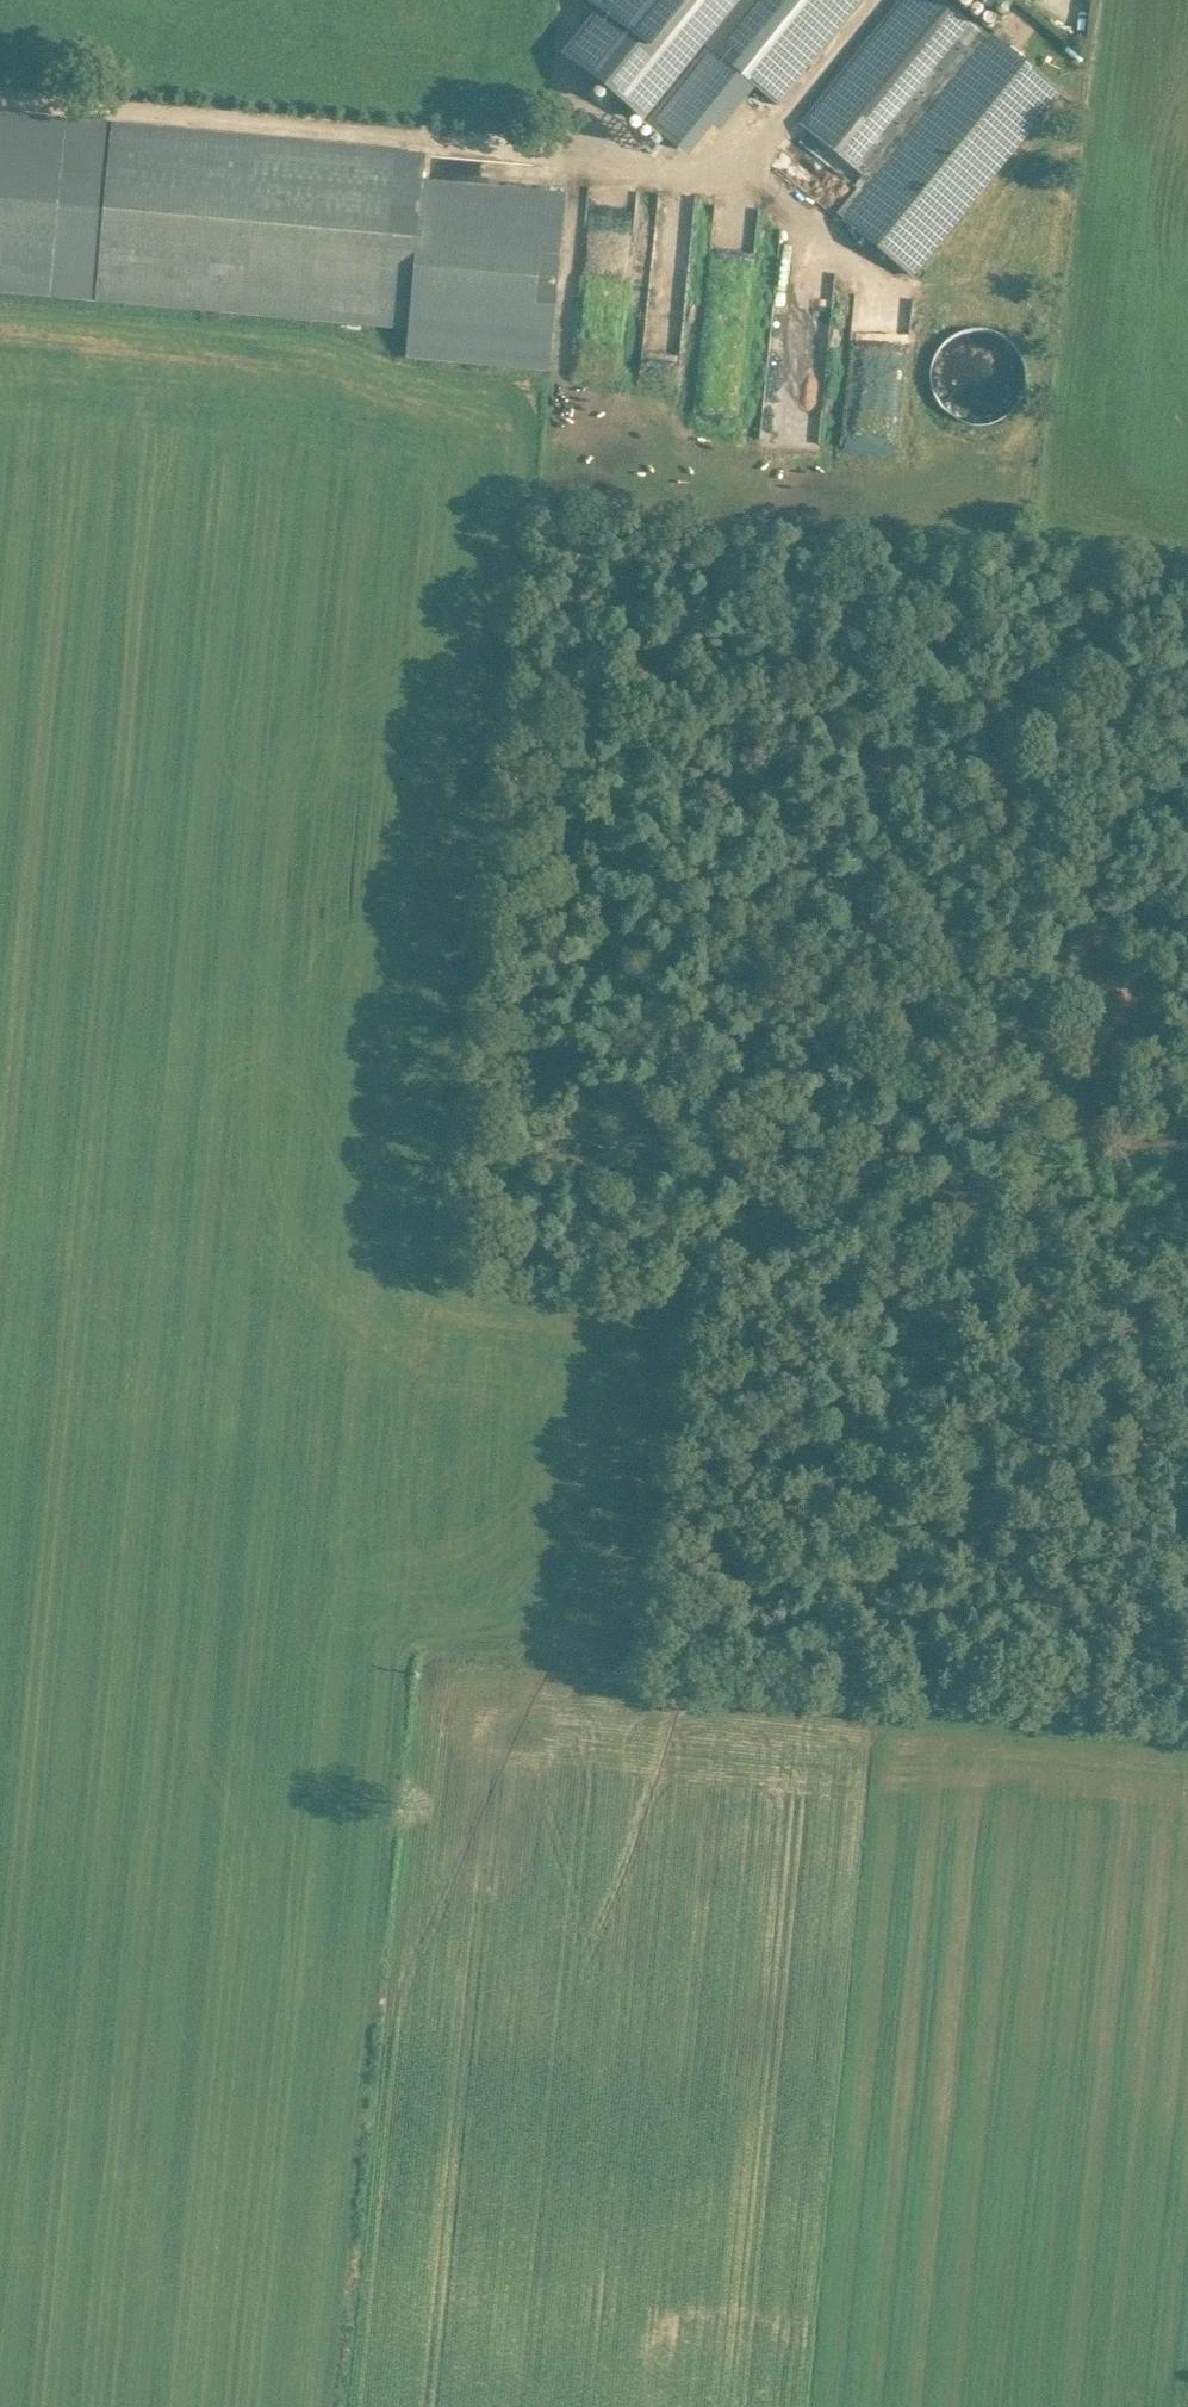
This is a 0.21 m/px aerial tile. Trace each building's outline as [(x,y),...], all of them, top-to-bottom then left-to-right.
[(565,58),(642,119),(701,45),(702,44),(737,0),(584,0),(601,13),(565,58)] [(701,45),(738,74),(747,82),(756,88),(775,104),(859,0),(737,0),(702,44),(701,45)] [(799,124),(862,175),(852,186),(856,190),(837,214),(913,276),(1060,94),(944,0),(900,0),(799,124)] [(0,114),(0,293),(95,301),(103,220),(76,217),(85,125),(112,127),(112,124),(0,114)] [(103,220),(95,301),(409,330),(417,237),(391,235),(398,157),(398,150),(112,124),(112,127),(85,125),(76,217),(103,220)] [(785,152),(774,163),(812,198),(822,187),(785,152)] [(425,159),(398,157),(391,235),(417,237),(409,330),(405,360),(550,373),(566,194),(423,181),(425,159)] [(965,420),(975,421),(985,420),(994,417),(1003,412),(1011,406),(1016,398),(1021,389),(1023,379),(1023,370),(1021,360),(1017,351),(1012,343),(1004,336),(996,331),(987,328),(977,326),(967,327),(958,330),(949,335),(941,342),(936,349),(931,358),(929,368),(929,378),(931,388),(935,397),(940,405),(948,411),(956,416),(965,420)]
